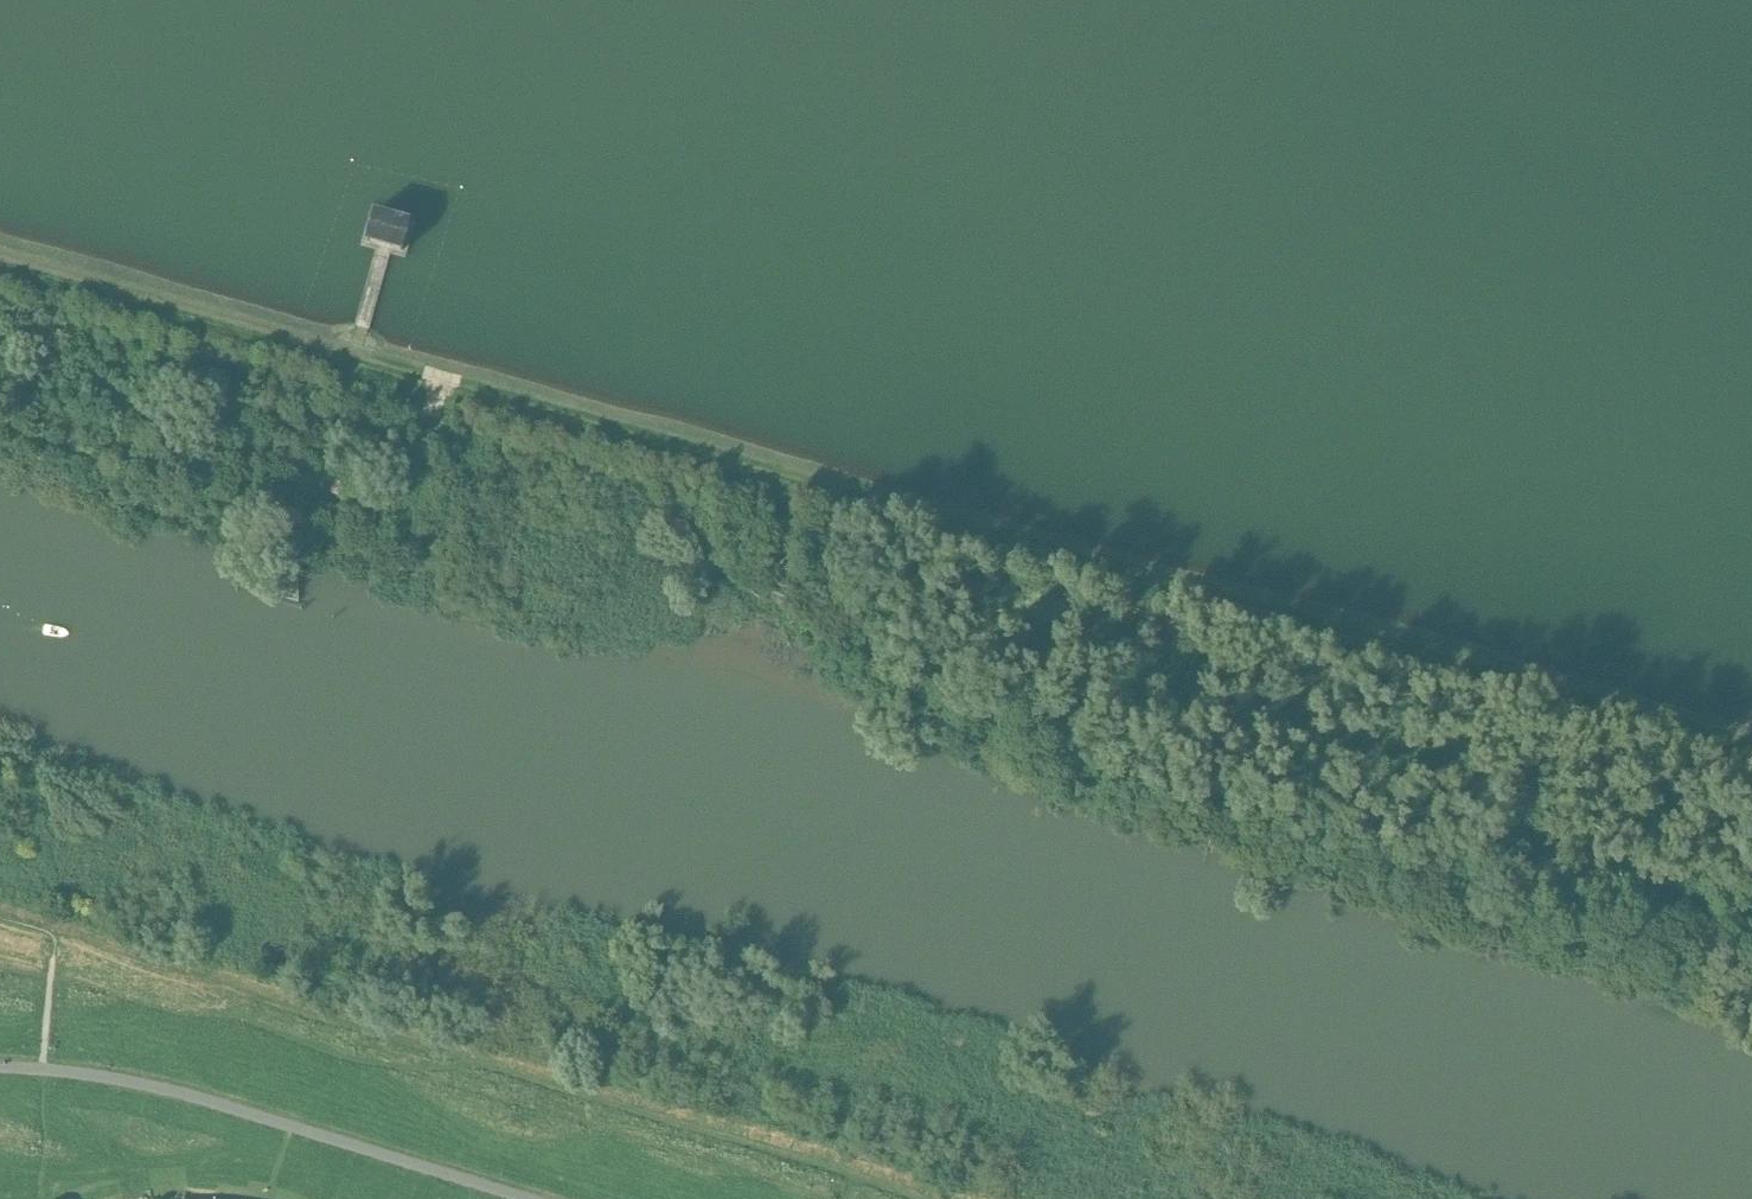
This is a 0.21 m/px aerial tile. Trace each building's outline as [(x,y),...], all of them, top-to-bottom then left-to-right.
[(402,251),(411,219),(377,209),(368,241),(402,251)] [(428,403),(425,413),(437,417),(440,406),(428,403)]
